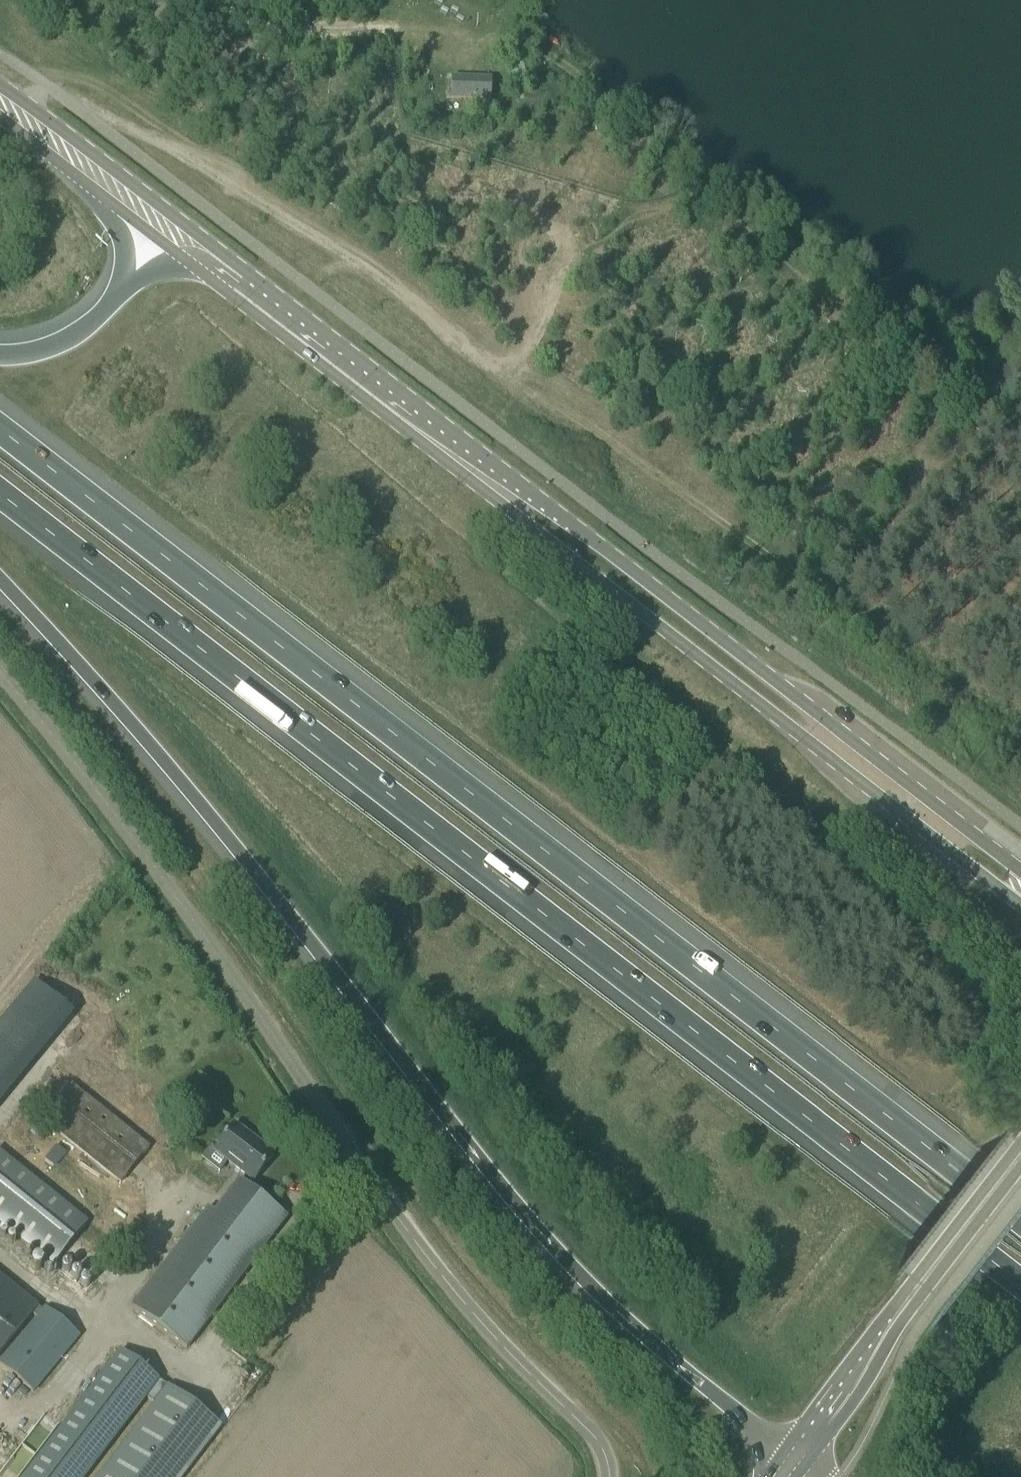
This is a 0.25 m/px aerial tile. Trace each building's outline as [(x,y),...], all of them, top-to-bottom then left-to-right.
[(450,77),(450,100),(491,101),(492,78),(450,77)] [(0,1023),(0,1102),(75,1009),(36,978),(0,1023)] [(150,1149),(71,1084),(42,1120),(121,1184),(150,1149)] [(214,1151),(254,1182),(275,1155),(235,1125),(214,1151)] [(0,1151),(0,1224),(52,1266),(88,1223),(0,1151)] [(208,1208),(132,1307),(138,1311),(187,1349),(288,1217),(239,1180),(214,1213),(208,1208)] [(38,1306),(16,1290),(0,1276),(0,1354),(38,1306)] [(0,1361),(0,1365),(34,1393),(80,1336),(44,1306),(0,1361)] [(121,1350),(25,1476),(84,1476),(146,1396),(159,1379),(121,1350)] [(159,1379),(146,1396),(153,1402),(166,1385),(159,1379)] [(98,1476),(184,1476),(222,1427),(167,1386),(154,1403),(98,1476)]
